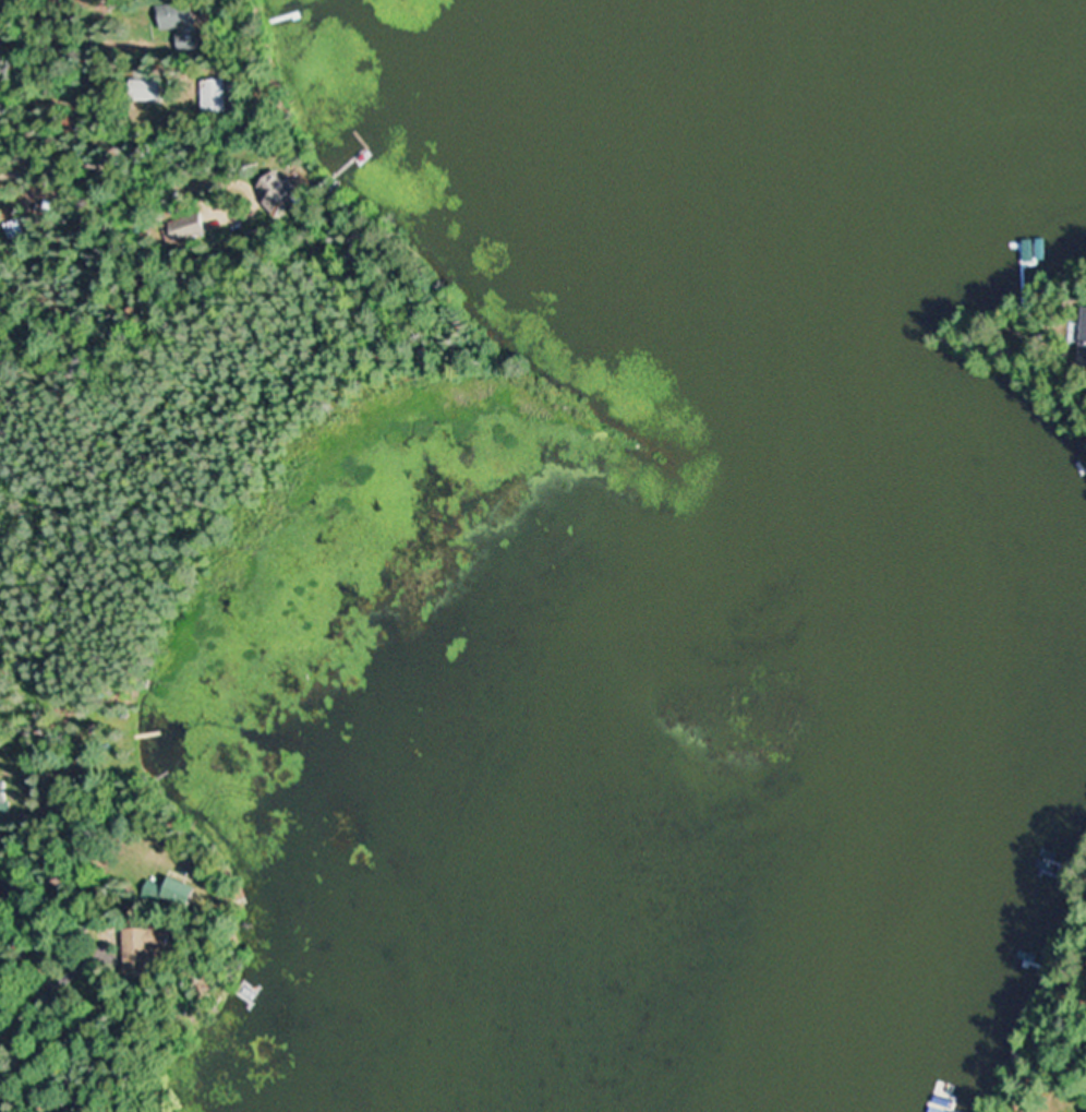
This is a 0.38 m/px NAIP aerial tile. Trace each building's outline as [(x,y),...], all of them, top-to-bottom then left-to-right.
[(166,4),(167,30),(185,29),(186,50),(209,50),(207,2),(166,4)] [(205,108),(232,108),(232,77),(205,77),(205,108)] [(172,81),(140,81),(140,100),(172,100),(172,81)] [(260,187),(276,216),(301,202),(285,173),(260,187)] [(176,244),(211,231),(203,212),(169,225),(176,244)] [(1085,345),(1085,308),(1067,308),(1066,345),(1085,345)] [(201,906),(207,889),(180,879),(174,895),(201,906)] [(132,975),(160,976),(161,931),(132,931),(132,975)]
